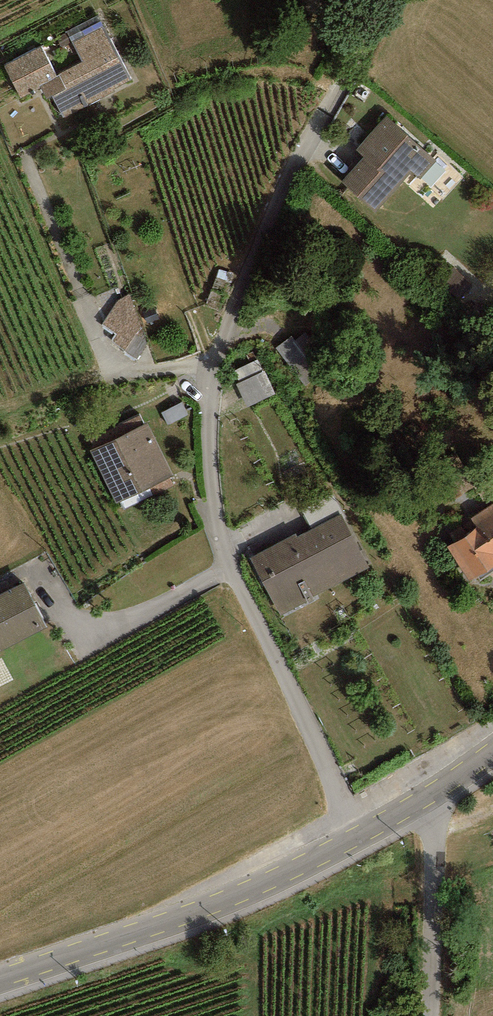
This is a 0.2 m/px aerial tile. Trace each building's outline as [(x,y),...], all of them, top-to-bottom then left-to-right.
[(41,47),(4,65),(21,98),(41,88),(47,99),(52,96),(64,118),(115,93),(113,89),(131,79),(101,21),(69,37),(82,63),(56,76),(41,47)] [(436,162),(387,117),(357,150),(365,157),(343,181),(376,212),(411,173),(420,180),(436,162)] [(112,340),(138,359),(147,345),(131,293),(119,299),(102,325),(117,334),(112,340)] [(263,355),(236,364),(248,401),(275,392),(263,355)] [(147,424),(90,452),(116,504),(173,476),(147,424)] [(328,489),(300,503),(312,529),(341,515),(328,489)] [(447,547),(470,582),(492,567),(492,504),(471,519),(477,528),(447,547)] [(296,534),(250,558),(280,617),(315,599),(313,596),(369,568),(341,515),(312,529),(297,537),(296,534)] [(0,595),(0,652),(47,628),(24,583),(0,595)]
